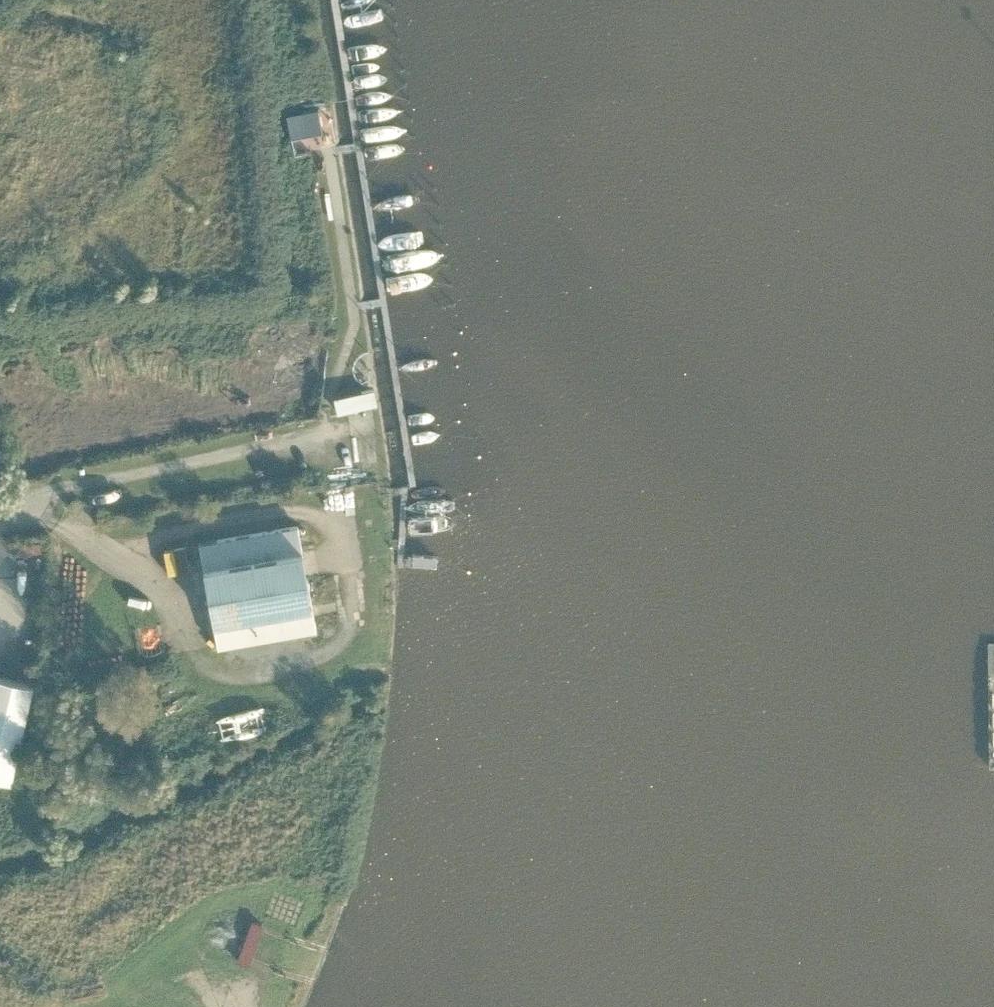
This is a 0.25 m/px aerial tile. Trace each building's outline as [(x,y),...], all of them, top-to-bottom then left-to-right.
[(317,109),(318,126),(333,126),(332,108),(317,109)] [(313,111),(293,115),(297,135),(317,130),(313,111)] [(375,391),(336,398),(338,413),(378,405),(375,391)] [(305,528),(206,543),(222,641),(321,626),(305,528)] [(37,683),(0,675),(0,778),(16,781),(37,683)] [(252,963),(266,923),(254,919),(239,959),(252,963)]
